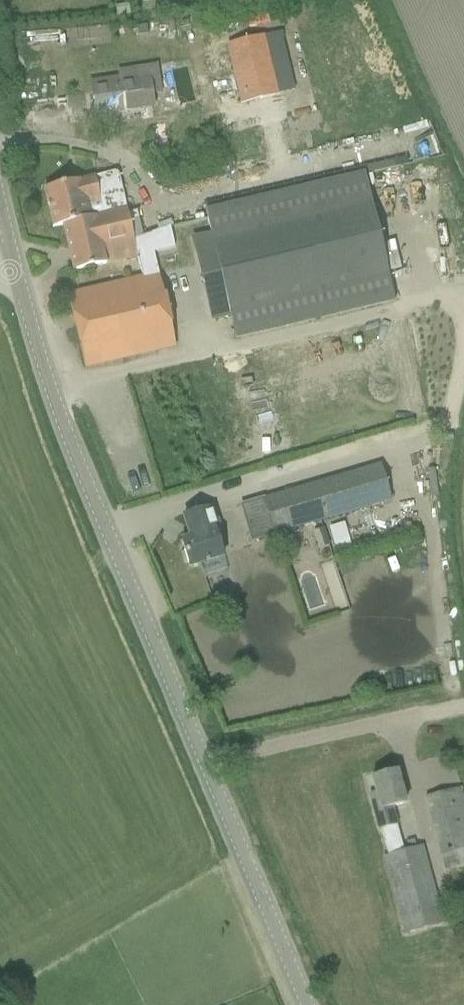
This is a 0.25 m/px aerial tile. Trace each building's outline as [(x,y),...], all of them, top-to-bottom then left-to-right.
[(128,4),(115,6),(116,16),(130,14),(128,4)] [(263,36),(227,45),(241,103),(277,95),(263,36)] [(153,107),(148,72),(87,80),(92,116),(153,107)] [(141,278),(158,274),(153,252),(174,247),(169,225),(142,235),(137,211),(127,213),(118,172),(63,184),(43,189),(52,227),(62,225),(73,272),(136,257),(141,278)] [(235,339),(394,301),(364,174),(205,211),(211,236),(193,240),(212,318),(229,314),(235,339)] [(85,367),(121,359),(175,346),(158,274),(141,278),(68,295),(85,367)] [(263,497),(273,534),(369,505),(358,468),(263,497)] [(181,541),(189,566),(222,556),(212,526),(217,525),(211,508),(190,514),(197,536),(181,541)] [(343,539),(340,526),(330,529),(333,541),(343,539)] [(325,533),(312,536),(319,565),(332,562),(325,533)] [(327,568),(333,592),(348,588),(343,564),(327,568)] [(383,856),(404,934),(443,923),(422,846),(415,848),(408,850),(407,850),(403,851),(391,807),(404,803),(396,772),(371,779),(375,794),(369,795),(378,829),(381,828),(388,855),(383,856)] [(444,792),(425,798),(445,870),(463,865),(463,808),(459,789),(444,792)] [(413,840),(405,842),(407,850),(408,850),(415,848),(413,840)]
